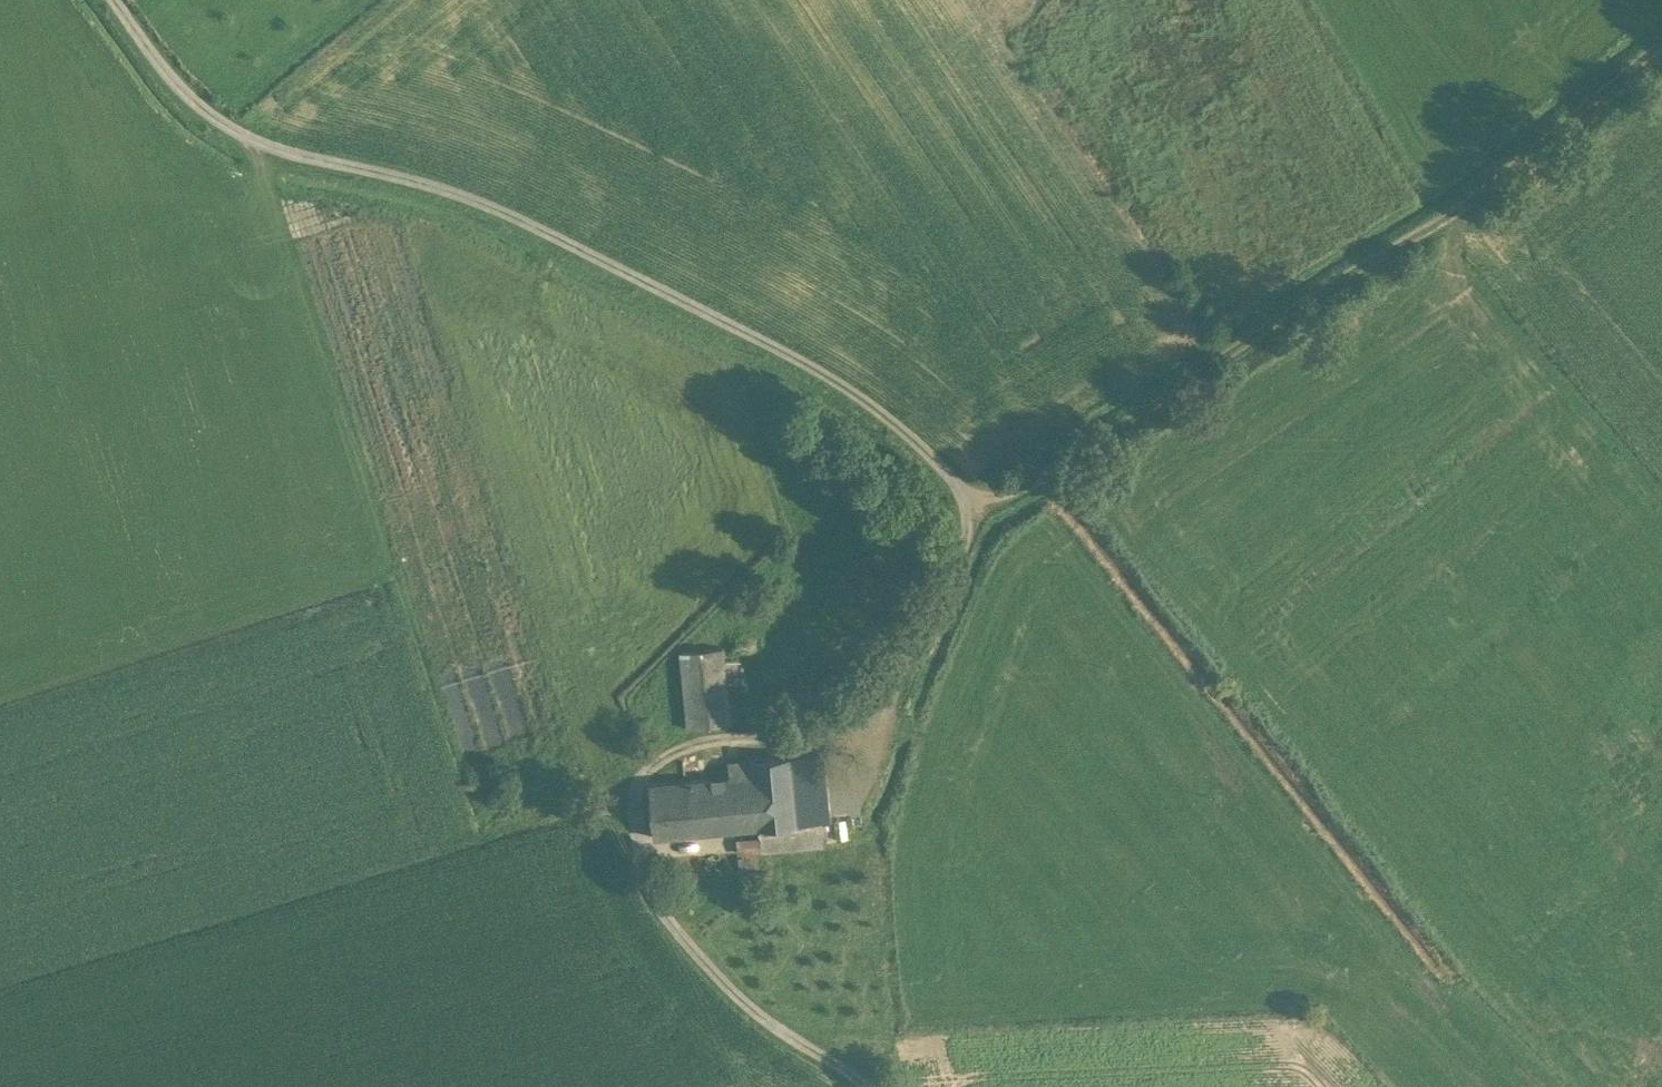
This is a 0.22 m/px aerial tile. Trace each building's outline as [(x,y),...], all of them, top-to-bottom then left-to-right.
[(723,648),(679,651),(686,727),(730,723),(723,648)] [(820,753),(793,756),(800,823),(820,821),(827,820),(820,753)] [(793,756),(753,759),(760,827),(800,823),(793,756)] [(730,776),(690,780),(695,833),(760,827),(753,759),(729,762),(730,776)] [(690,780),(651,784),(656,837),(695,833),(690,780)] [(800,823),(760,827),(762,851),(823,845),(820,821),(800,823)] [(765,873),(740,876),(742,887),(767,884),(765,873)]
